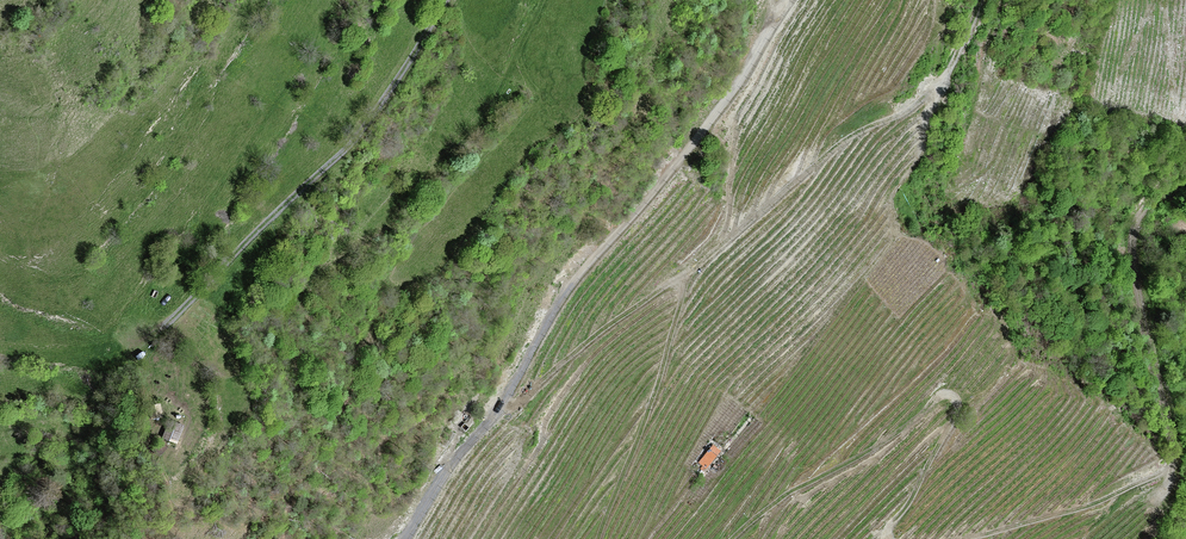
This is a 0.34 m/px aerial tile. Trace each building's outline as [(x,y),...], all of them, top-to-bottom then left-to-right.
[(172,438),(179,420),(170,416),(163,435),(172,438)] [(436,441),(447,447),(455,434),(445,428),(436,441)] [(712,444),(698,463),(707,469),(721,450),(712,444)]
